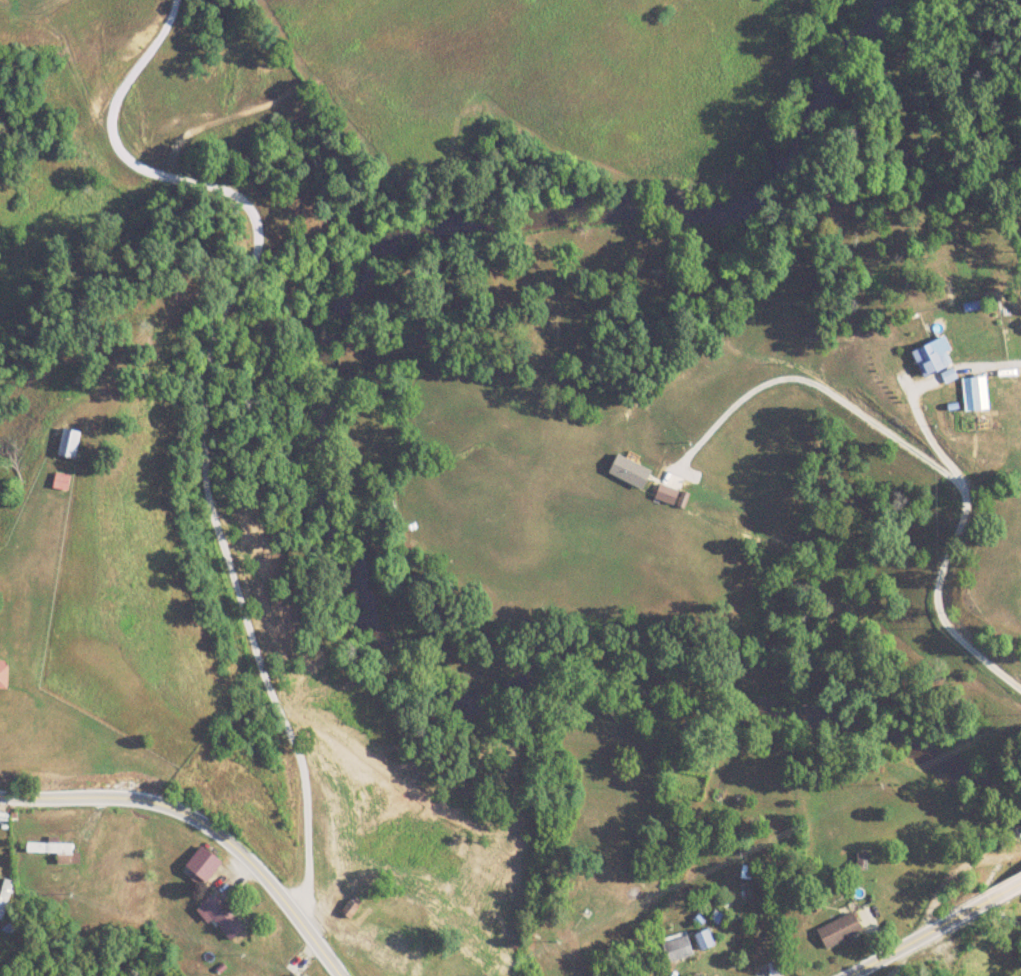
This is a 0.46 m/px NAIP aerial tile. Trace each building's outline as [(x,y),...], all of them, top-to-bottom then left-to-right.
[(925,378),(950,365),(936,340),(912,353),(925,378)] [(962,378),(964,412),(987,411),(985,377),(962,378)] [(57,457),(74,460),(80,432),(63,428),(57,457)] [(69,476),(55,474),(53,489),(67,490),(69,476)] [(222,861),(201,844),(180,869),(201,887),(222,861)] [(231,940),(247,926),(214,890),(198,905),(231,940)] [(341,910),(348,917),(359,905),(352,898),(341,910)] [(863,932),(854,911),(817,928),(826,949),(863,932)] [(664,960),(690,960),(690,936),(664,936),(664,960)] [(382,961),(399,975),(405,967),(388,954),(382,961)]
